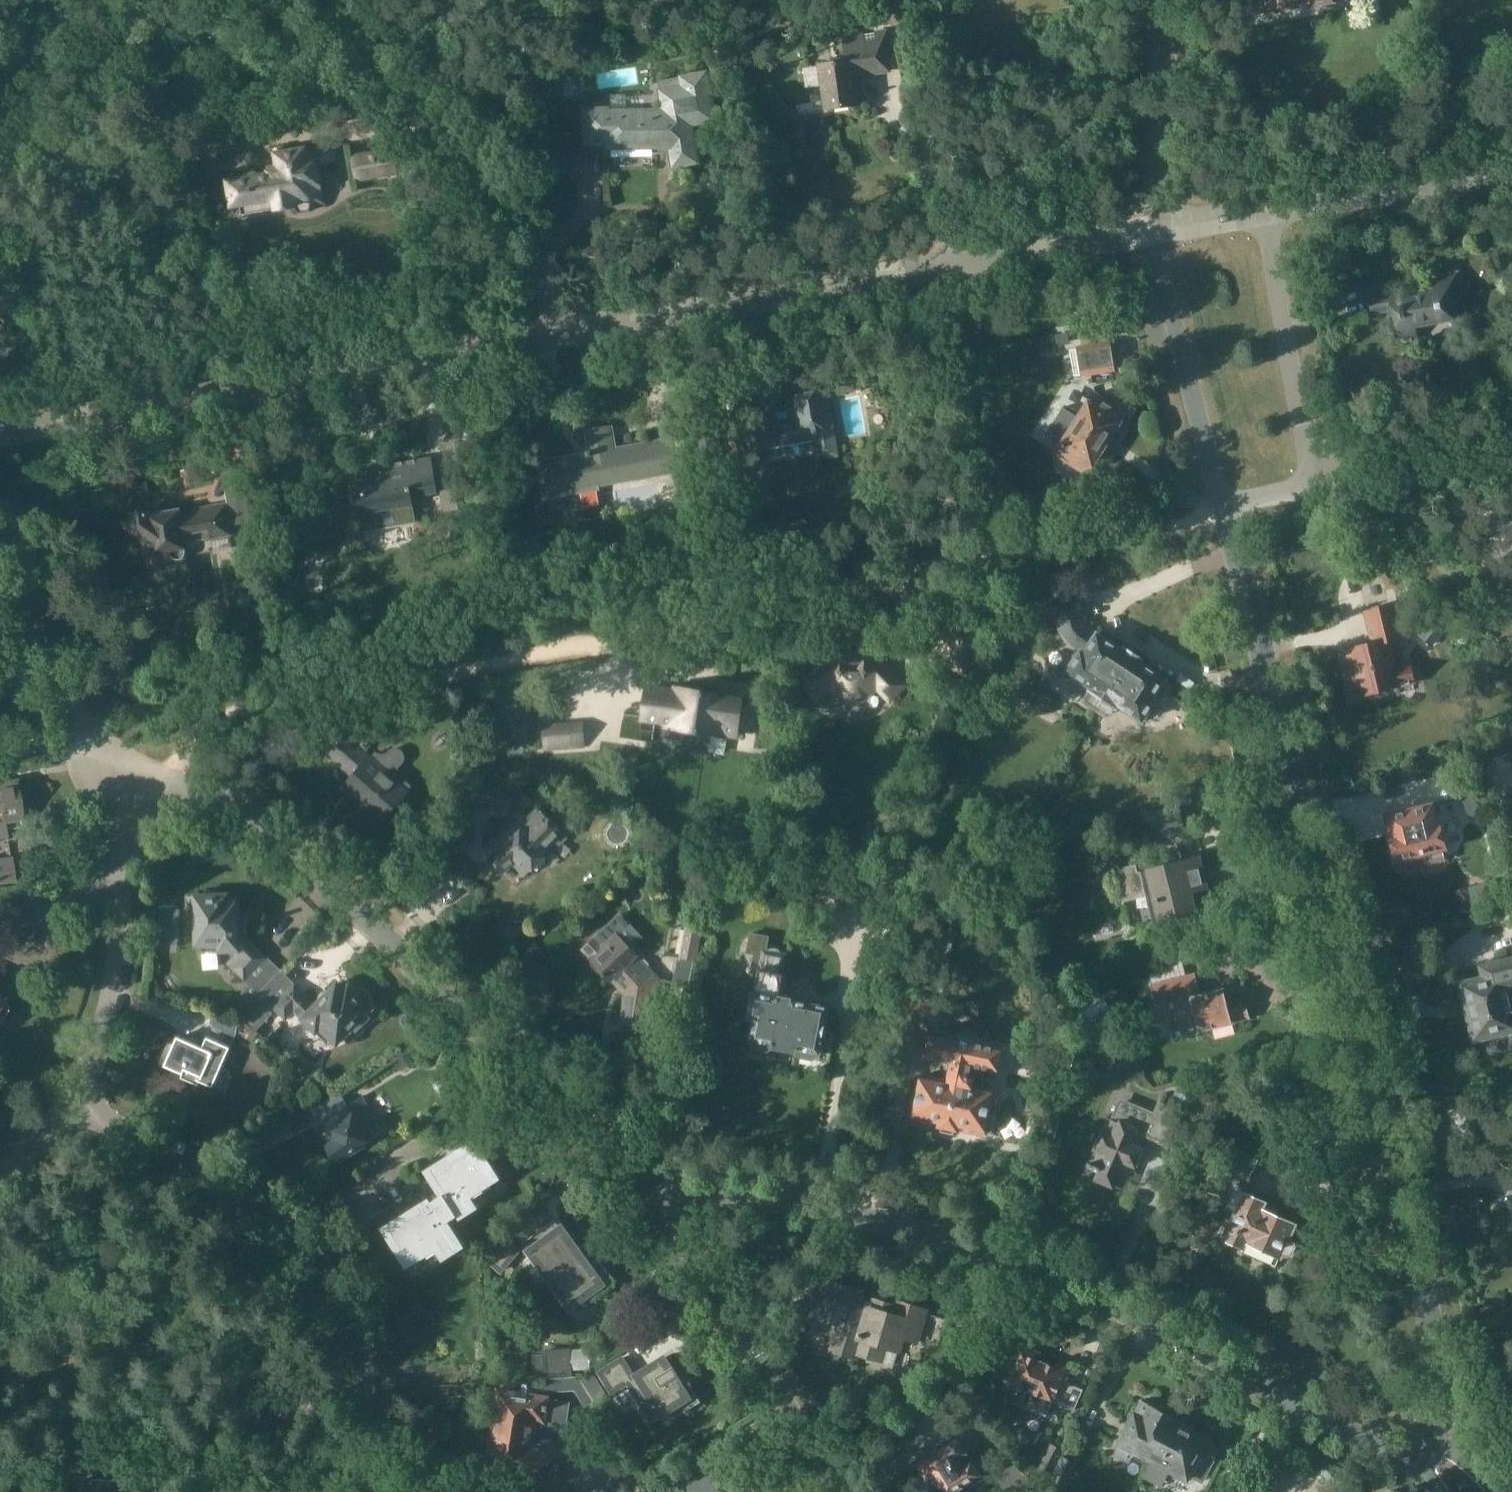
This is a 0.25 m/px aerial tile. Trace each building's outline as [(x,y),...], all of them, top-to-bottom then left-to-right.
[(1270,11),(1282,9),(1285,11),(1291,10),(1294,7),(1316,3),(1319,6),(1325,5),(1327,1),(1336,0),(1268,0),(1270,11)] [(831,35),(829,26),(815,28),(817,38),(831,35)] [(903,31),(906,49),(917,47),(914,29),(903,31)] [(850,59),(820,63),(821,73),(824,91),(826,108),(858,104),(854,76),(875,74),(891,72),(889,58),(894,57),(890,32),(847,37),(847,41),(850,59)] [(610,109),(585,109),(585,144),(608,144),(608,148),(670,147),(674,167),(697,163),(691,124),(714,120),(706,73),(681,77),(683,87),(660,91),(664,110),(655,111),(610,111),(610,109)] [(543,80),(543,98),(561,98),(561,79),(543,80)] [(779,120),(770,123),(773,132),(782,129),(779,120)] [(232,186),(229,188),(230,198),(234,200),(235,206),(274,199),(276,210),(293,207),(298,214),(309,212),(312,204),(323,202),(320,187),(321,187),(317,162),(335,159),(333,145),(316,148),(316,147),(286,152),(285,146),(274,148),(275,153),(273,153),(273,155),(276,154),(278,167),(269,169),(270,174),(231,180),(232,186)] [(353,157),(357,180),(397,173),(393,150),(353,157)] [(1400,290),(1373,294),(1375,313),(1390,310),(1392,319),(1389,324),(1390,332),(1394,334),(1396,344),(1418,340),(1416,326),(1454,320),(1450,295),(1462,293),(1459,273),(1447,275),(1432,278),(1434,291),(1401,296),(1400,290)] [(1077,348),(1069,349),(1074,376),(1116,369),(1111,342),(1107,342),(1105,333),(1082,337),(1083,347),(1077,348)] [(862,383),(839,386),(840,394),(863,390),(862,383)] [(750,450),(813,439),(817,458),(838,455),(827,389),(793,395),(798,423),(772,428),(770,415),(744,419),(750,450)] [(1063,407),(1045,436),(1061,447),(1056,454),(1086,473),(1098,455),(1101,455),(1105,449),(1104,444),(1110,435),(1113,435),(1118,428),(1116,424),(1125,412),(1096,394),(1080,418),(1072,412),(1063,407)] [(737,427),(732,428),(727,429),(731,452),(741,450),(737,427)] [(587,454),(540,463),(546,498),(598,489),(598,485),(679,471),(674,439),(651,443),(651,448),(611,455),(606,428),(587,431),(590,451),(587,452),(587,454)] [(393,476),(354,483),(363,531),(415,522),(412,504),(411,498),(436,493),(431,459),(391,466),(393,476)] [(460,509),(457,493),(456,489),(441,491),(444,512),(460,509)] [(183,535),(210,529),(214,552),(234,548),(232,536),(233,536),(228,504),(154,517),(143,510),(143,511),(140,510),(138,513),(135,514),(130,522),(130,524),(128,527),(141,537),(142,538),(143,540),(144,540),(145,542),(145,544),(147,555),(170,551),(171,555),(172,557),(173,558),(175,559),(176,560),(178,560),(179,560),(180,560),(182,559),(184,557),(185,556),(186,554),(186,552),(186,551),(183,535)] [(251,511),(231,514),(233,526),(253,523),(251,511)] [(739,539),(730,534),(724,544),(733,549),(739,539)] [(1092,687),(1090,690),(1083,700),(1096,708),(1111,686),(1132,653),(1123,647),(1122,649),(1097,633),(1098,632),(1094,629),(1091,626),(1087,623),(1085,620),(1084,617),(1085,617),(1080,594),(1052,600),(1057,622),(1058,622),(1059,626),(1061,631),(1065,638),(1070,643),(1076,648),(1080,651),(1067,671),(1092,687)] [(1375,642),(1349,649),(1359,693),(1413,681),(1409,665),(1395,668),(1388,641),(1399,638),(1391,606),(1368,612),(1375,642)] [(1440,610),(1422,631),(1434,641),(1452,621),(1440,610)] [(958,626),(948,648),(971,658),(980,636),(958,626)] [(836,653),(835,654),(834,653),(802,684),(816,698),(830,685),(835,690),(840,695),(853,699),(866,695),(871,690),(877,685),(890,699),(904,685),(873,653),(872,654),(870,652),(868,652),(867,651),(865,651),(863,652),(862,652),(861,653),(860,654),(858,652),(855,655),(851,655),(849,652),(847,654),(846,653),(844,652),(843,651),(841,651),(840,651),(838,652),(836,653)] [(1141,659),(1132,653),(1111,686),(1096,708),(1109,717),(1115,706),(1117,704),(1142,720),(1155,700),(1159,702),(1172,681),(1166,678),(1140,661),(1141,659)] [(737,731),(741,701),(716,698),(717,694),(687,689),(687,693),(678,692),(663,690),(647,688),(643,717),(682,723),(681,729),(694,731),(694,733),(698,734),(698,732),(711,733),(712,727),(737,731)] [(584,744),(582,723),(544,726),(546,747),(584,744)] [(410,785),(400,776),(398,774),(397,772),(397,771),(397,770),(397,769),(397,768),(398,767),(399,765),(400,765),(401,763),(402,763),(403,761),(403,760),(404,759),(404,758),(404,757),(404,755),(403,754),(403,753),(402,752),(401,751),(400,750),(399,750),(398,749),(396,749),(395,749),(393,749),(392,749),(390,751),(388,753),(387,754),(385,754),(384,755),(382,755),(380,754),(378,753),(377,752),(374,756),(372,755),(370,757),(346,737),(330,755),(353,775),(343,787),(369,811),(367,813),(376,821),(379,819),(382,822),(395,807),(399,811),(412,797),(408,793),(406,791),(410,785)] [(512,788),(477,780),(471,805),(505,813),(512,788)] [(20,817),(14,782),(0,784),(0,837),(7,835),(4,819),(20,817)] [(1437,824),(1432,804),(1387,815),(1392,835),(1390,835),(1396,860),(1423,854),(1426,863),(1445,859),(1443,849),(1445,848),(1439,823),(1437,824)] [(514,862),(526,875),(534,866),(538,869),(545,861),(542,858),(551,850),(550,849),(555,844),(559,848),(569,838),(564,833),(565,833),(543,811),(542,811),(538,807),(527,817),(531,821),(509,843),(490,858),(501,872),(514,862)] [(1181,818),(1147,826),(1150,839),(1184,831),(1181,818)] [(581,822),(570,819),(569,826),(579,829),(581,822)] [(1199,856),(1138,871),(1136,864),(1114,869),(1121,897),(1150,889),(1153,899),(1151,900),(1152,904),(1154,903),(1159,922),(1195,913),(1190,892),(1206,888),(1199,856)] [(15,881),(11,857),(0,858),(0,884),(15,881)] [(1469,887),(1474,906),(1511,896),(1511,886),(1510,877),(1469,887)] [(245,911),(238,911),(238,900),(233,900),(233,895),(220,895),(215,890),(207,891),(201,896),(189,896),(190,926),(196,926),(197,945),(220,945),(220,951),(233,951),(237,955),(229,964),(244,978),(266,957),(245,936),(246,935),(245,911)] [(678,956),(694,960),(703,922),(686,918),(678,956)] [(755,954),(754,962),(760,963),(749,1018),(756,1019),(751,1041),(756,1047),(768,1049),(775,1044),(796,1049),(801,1055),(813,1058),(819,1054),(820,1051),(829,1053),(833,1033),(824,1031),(828,1008),(778,998),(787,953),(782,952),(780,949),(773,948),(771,950),(766,949),(769,936),(752,932),(748,953),(755,954)] [(606,975),(611,980),(615,976),(627,989),(622,1022),(644,1025),(650,992),(656,993),(658,979),(616,934),(605,945),(596,936),(583,949),(591,958),(590,959),(604,973),(602,974),(604,976),(606,975)] [(1461,994),(1462,1000),(1466,1002),(1470,1020),(1468,1024),(1470,1030),(1473,1032),(1475,1038),(1511,1029),(1511,1013),(1508,996),(1510,995),(1509,991),(1507,992),(1506,988),(1507,992),(1511,990),(1511,960),(1503,962),(1482,967),(1485,978),(1461,984),(1461,986),(1463,990),(1461,994)] [(1149,972),(1148,966),(1124,972),(1125,979),(1149,972)] [(315,1006),(298,988),(280,971),(251,1000),(240,1011),(239,1013),(248,1021),(268,1000),(286,1018),(294,1010),(316,1031),(320,1027),(337,1043),(349,1030),(354,1035),(376,1013),(367,1004),(366,997),(360,991),(354,991),(345,982),(341,986),(338,983),(315,1006)] [(1152,984),(1156,999),(1195,989),(1192,974),(1152,984)] [(1223,989),(1165,1003),(1174,1037),(1250,1018),(1246,1003),(1228,1007),(1223,989)] [(240,1011),(251,1000),(242,991),(231,1003),(240,1011)] [(9,1010),(9,1004),(1,998),(0,997),(0,1022),(9,1010)] [(213,1024),(212,1026),(222,1031),(234,1034),(235,1034),(236,1034),(236,1033),(237,1033),(237,1032),(239,1021),(240,1020),(240,1019),(239,1018),(239,1017),(238,1017),(216,1012),(213,1024)] [(947,1080),(923,1075),(914,1119),(940,1124),(941,1131),(953,1134),(957,1127),(993,1135),(997,1114),(987,1112),(992,1089),(983,1087),(986,1068),(996,1070),(1000,1048),(974,1043),(974,1042),(972,1039),(960,1037),(957,1039),(931,1034),(927,1056),(950,1061),(947,1080)] [(178,1036),(165,1065),(213,1086),(231,1047),(217,1041),(207,1037),(202,1048),(178,1036)] [(338,1161),(370,1141),(369,1139),(382,1131),(361,1096),(336,1112),(338,1115),(321,1125),(328,1137),(331,1138),(334,1142),(328,1146),(329,1148),(329,1152),(332,1157),(336,1158),(338,1161)] [(1114,1184),(1112,1187),(1113,1188),(1115,1184),(1124,1188),(1140,1148),(1144,1150),(1144,1149),(1141,1147),(1146,1135),(1157,1139),(1156,1142),(1178,1151),(1188,1129),(1165,1120),(1170,1108),(1159,1103),(1153,1118),(1143,1113),(1144,1111),(1122,1102),(1114,1120),(1110,1118),(1104,1132),(1100,1130),(1100,1131),(1104,1133),(1091,1163),(1089,1162),(1088,1165),(1099,1170),(1101,1167),(1113,1173),(1109,1182),(1114,1184)] [(1287,1121),(1280,1102),(1270,1105),(1278,1125),(1287,1121)] [(1043,1133),(1046,1115),(1034,1113),(1030,1131),(1043,1133)] [(1043,1134),(1053,1136),(1054,1136),(1057,1118),(1047,1116),(1043,1134)] [(443,1193),(438,1197),(451,1219),(457,1215),(458,1216),(495,1192),(489,1181),(496,1177),(474,1143),(429,1171),(443,1193)] [(1233,1148),(1221,1175),(1246,1186),(1258,1160),(1233,1148)] [(1224,1224),(1222,1228),(1224,1230),(1222,1233),(1227,1235),(1226,1238),(1246,1247),(1249,1241),(1280,1255),(1282,1251),(1287,1254),(1291,1252),(1294,1245),(1293,1241),(1289,1239),(1296,1224),(1276,1215),(1279,1208),(1237,1189),(1230,1205),(1239,1209),(1232,1223),(1228,1222),(1226,1225),(1224,1224)] [(432,1201),(431,1200),(387,1228),(408,1262),(415,1258),(422,1269),(460,1245),(446,1223),(451,1219),(438,1197),(432,1201)] [(555,1280),(584,1259),(555,1218),(523,1241),(546,1273),(549,1271),(555,1280)] [(508,1241),(491,1261),(501,1270),(519,1250),(508,1241)] [(583,1297),(587,1303),(617,1282),(595,1251),(584,1259),(555,1280),(553,1282),(571,1306),(583,1297)] [(856,1350),(870,1305),(857,1301),(860,1292),(823,1280),(813,1312),(841,1321),(833,1348),(856,1355),(857,1351),(856,1350)] [(871,1300),(870,1305),(856,1350),(857,1351),(895,1362),(903,1335),(917,1339),(921,1324),(927,1325),(930,1316),(924,1314),(925,1311),(897,1303),(895,1307),(871,1300)] [(1083,1388),(1067,1381),(1061,1379),(1065,1371),(1037,1359),(1040,1351),(1026,1345),(1010,1382),(1017,1385),(1017,1387),(1022,1389),(1024,1388),(1033,1392),(1028,1405),(1047,1412),(1052,1402),(1073,1411),(1083,1388)] [(546,1349),(546,1353),(535,1353),(537,1375),(575,1372),(573,1347),(546,1349)] [(622,1357),(600,1371),(612,1392),(628,1382),(640,1402),(651,1396),(661,1413),(669,1408),(675,1417),(701,1401),(686,1377),(678,1382),(675,1377),(679,1374),(674,1365),(670,1368),(664,1358),(634,1377),(622,1357)] [(951,1383),(960,1377),(956,1370),(947,1377),(951,1383)] [(578,1377),(567,1377),(547,1379),(548,1390),(562,1389),(562,1390),(562,1389),(572,1388),(572,1389),(573,1389),(573,1388),(576,1388),(578,1391),(584,1387),(578,1377)] [(593,1378),(586,1382),(594,1396),(601,1392),(593,1378)] [(564,1430),(569,1402),(546,1399),(546,1398),(500,1391),(488,1466),(560,1474),(563,1449),(568,1450),(570,1431),(564,1430)] [(1152,1461),(1174,1420),(1175,1417),(1171,1415),(1171,1414),(1170,1413),(1169,1408),(1163,1405),(1159,1408),(1157,1407),(1144,1401),(1137,1413),(1135,1412),(1112,1458),(1128,1466),(1135,1452),(1152,1461)] [(965,1404),(948,1414),(944,1416),(953,1430),(965,1422),(970,1429),(968,1430),(972,1436),(977,1446),(989,1438),(983,1429),(979,1423),(977,1424),(965,1404)] [(1212,1461),(1205,1458),(1214,1441),(1207,1437),(1207,1432),(1200,1429),(1196,1432),(1174,1420),(1152,1461),(1187,1478),(1200,1485),(1212,1461)] [(981,1475),(957,1437),(917,1461),(929,1481),(928,1485),(932,1491),(954,1491),(981,1475)] [(1051,1442),(1037,1469),(1050,1476),(1064,1449),(1051,1442)] [(68,1456),(67,1474),(79,1474),(80,1456),(68,1456)] [(1060,1458),(1046,1485),(1060,1491),(1064,1491),(1076,1467),(1060,1458)] [(725,1477),(714,1484),(699,1459),(665,1480),(672,1491),(734,1491),(725,1477)] [(82,1491),(130,1491),(131,1481),(82,1479),(82,1491)]
